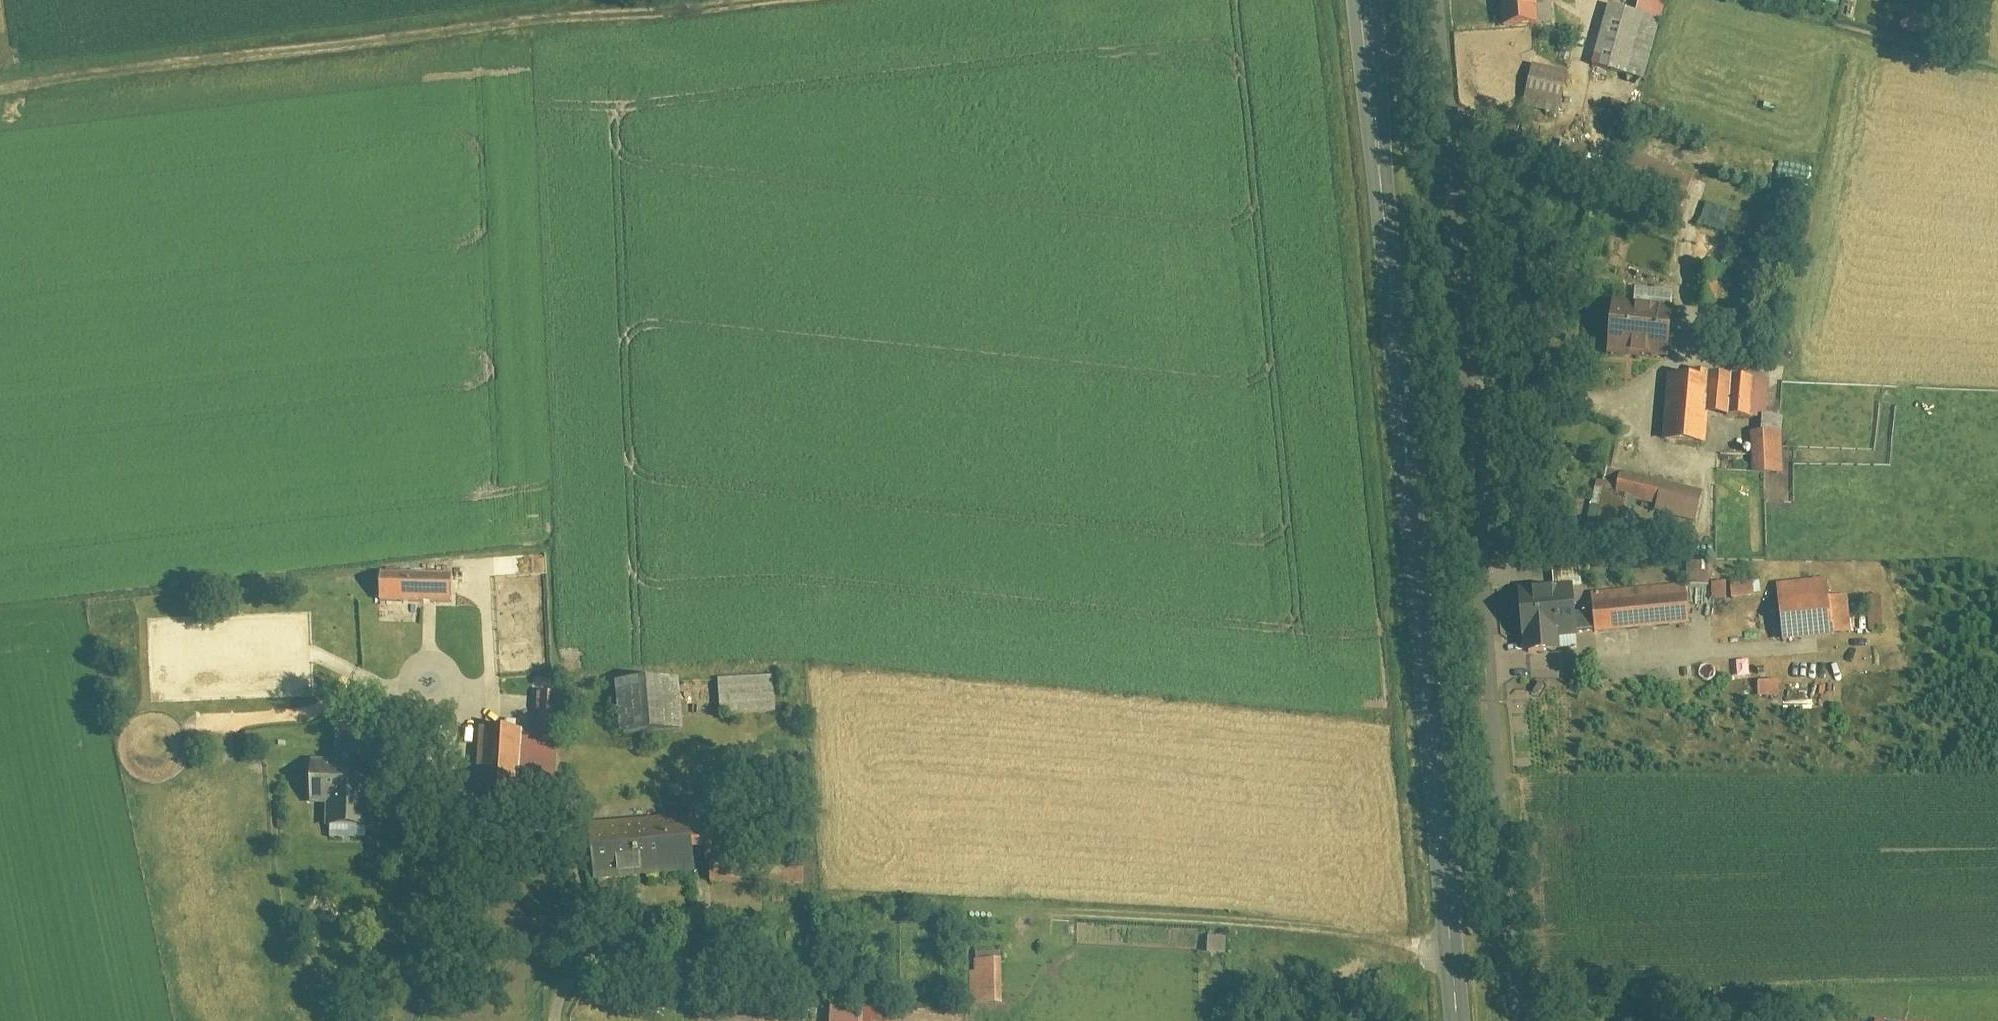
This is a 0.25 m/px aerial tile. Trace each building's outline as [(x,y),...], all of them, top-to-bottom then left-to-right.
[(1506,33),(1550,28),(1546,0),(1502,0),(1506,33)] [(1659,21),(1610,8),(1593,72),(1645,86),(1659,21)] [(1568,72),(1533,64),(1523,107),(1558,115),(1568,72)] [(1696,177),(1631,152),(1614,197),(1679,222),(1696,177)] [(1705,203),(1698,225),(1723,232),(1729,210),(1705,203)] [(1674,307),(1612,302),(1607,354),(1669,359),(1674,307)] [(1695,377),(1667,375),(1661,441),(1708,445),(1711,416),(1767,421),(1771,378),(1696,372),(1695,377)] [(1783,432),(1751,433),(1753,475),(1784,475),(1783,432)] [(1704,492),(1607,470),(1605,482),(1597,480),(1592,506),(1600,508),(1596,524),(1623,531),(1630,499),(1657,506),(1655,514),(1696,524),(1704,492)] [(1685,563),(1685,584),(1710,584),(1710,563),(1685,563)] [(452,575),(380,573),(379,602),(451,604),(452,575)] [(1825,573),(1775,580),(1784,646),(1834,639),(1825,573)] [(1727,599),(1729,584),(1713,582),(1711,597),(1727,599)] [(1756,597),(1756,583),(1730,583),(1730,597),(1756,597)] [(1687,585),(1592,594),(1595,633),(1691,624),(1687,585)] [(1572,588),(1520,592),(1526,655),(1556,653),(1555,639),(1577,637),(1572,588)] [(1881,630),(1879,601),(1849,603),(1850,631),(1881,630)] [(774,675),(717,679),(720,717),(777,713),(774,675)] [(679,678),(615,683),(619,736),(683,731),(679,678)] [(1755,682),(1755,698),(1778,698),(1778,682),(1755,682)] [(559,734),(480,728),(475,796),(554,801),(559,734)] [(371,829),(372,762),(311,761),(310,802),(325,803),(325,828),(371,829)] [(691,815),(589,824),(594,881),(696,872),(691,815)] [(712,855),(711,882),(804,886),(805,860),(712,855)] [(969,1003),(998,1003),(998,958),(969,958),(969,1003)] [(878,1006),(825,1005),(824,1020),(878,1020),(878,1006)]
